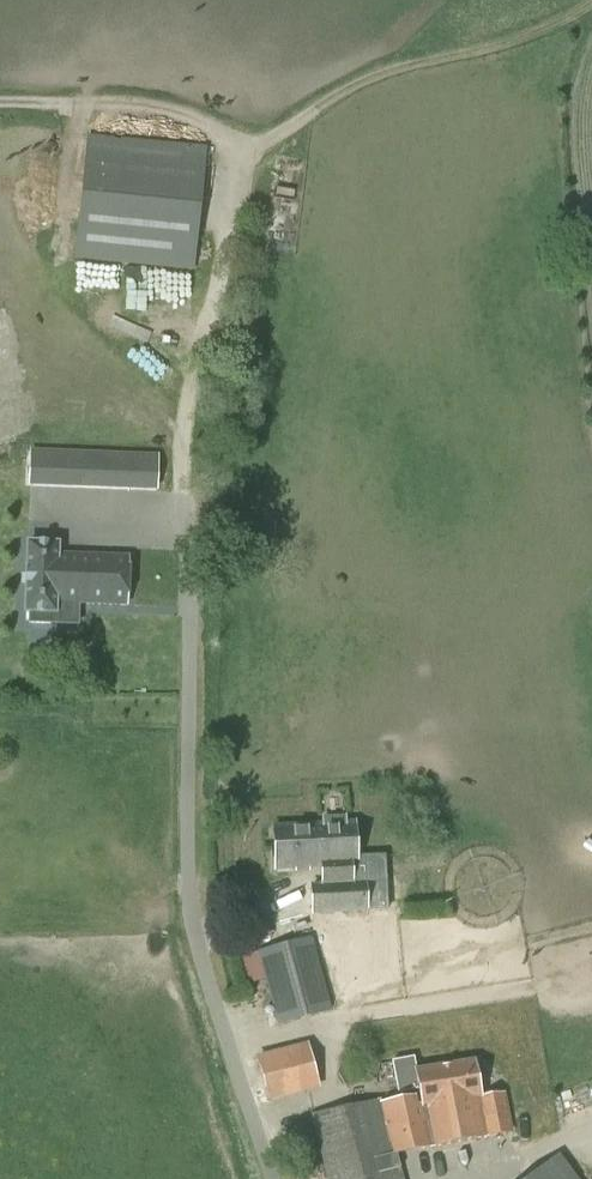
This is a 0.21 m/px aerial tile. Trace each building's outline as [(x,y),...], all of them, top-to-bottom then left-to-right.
[(194,272),(207,148),(87,136),(74,259),(194,272)] [(90,452),(30,450),(29,487),(89,489),(90,452)] [(26,612),(30,612),(29,623),(51,624),(51,613),(55,613),(55,603),(79,604),(128,606),(129,558),(57,556),(57,545),(28,544),(26,612)] [(322,824),(274,826),(276,870),(295,869),(322,868),(323,882),(323,885),(310,886),(311,910),(311,914),(367,911),(365,882),(386,881),(385,853),(358,854),(356,820),(346,820),(346,815),(322,817),(322,824)] [(313,937),(258,952),(278,1026),(333,1012),(313,937)] [(267,1098),(317,1085),(307,1046),(257,1060),(267,1098)] [(414,1058),(392,1062),(399,1094),(419,1090),(420,1097),(382,1104),(381,1100),(311,1115),(328,1178),(403,1178),(401,1171),(403,1170),(399,1155),(513,1133),(505,1093),(482,1098),(475,1062),(417,1073),(414,1058)] [(559,1156),(536,1173),(528,1178),(578,1178),(559,1156)]
